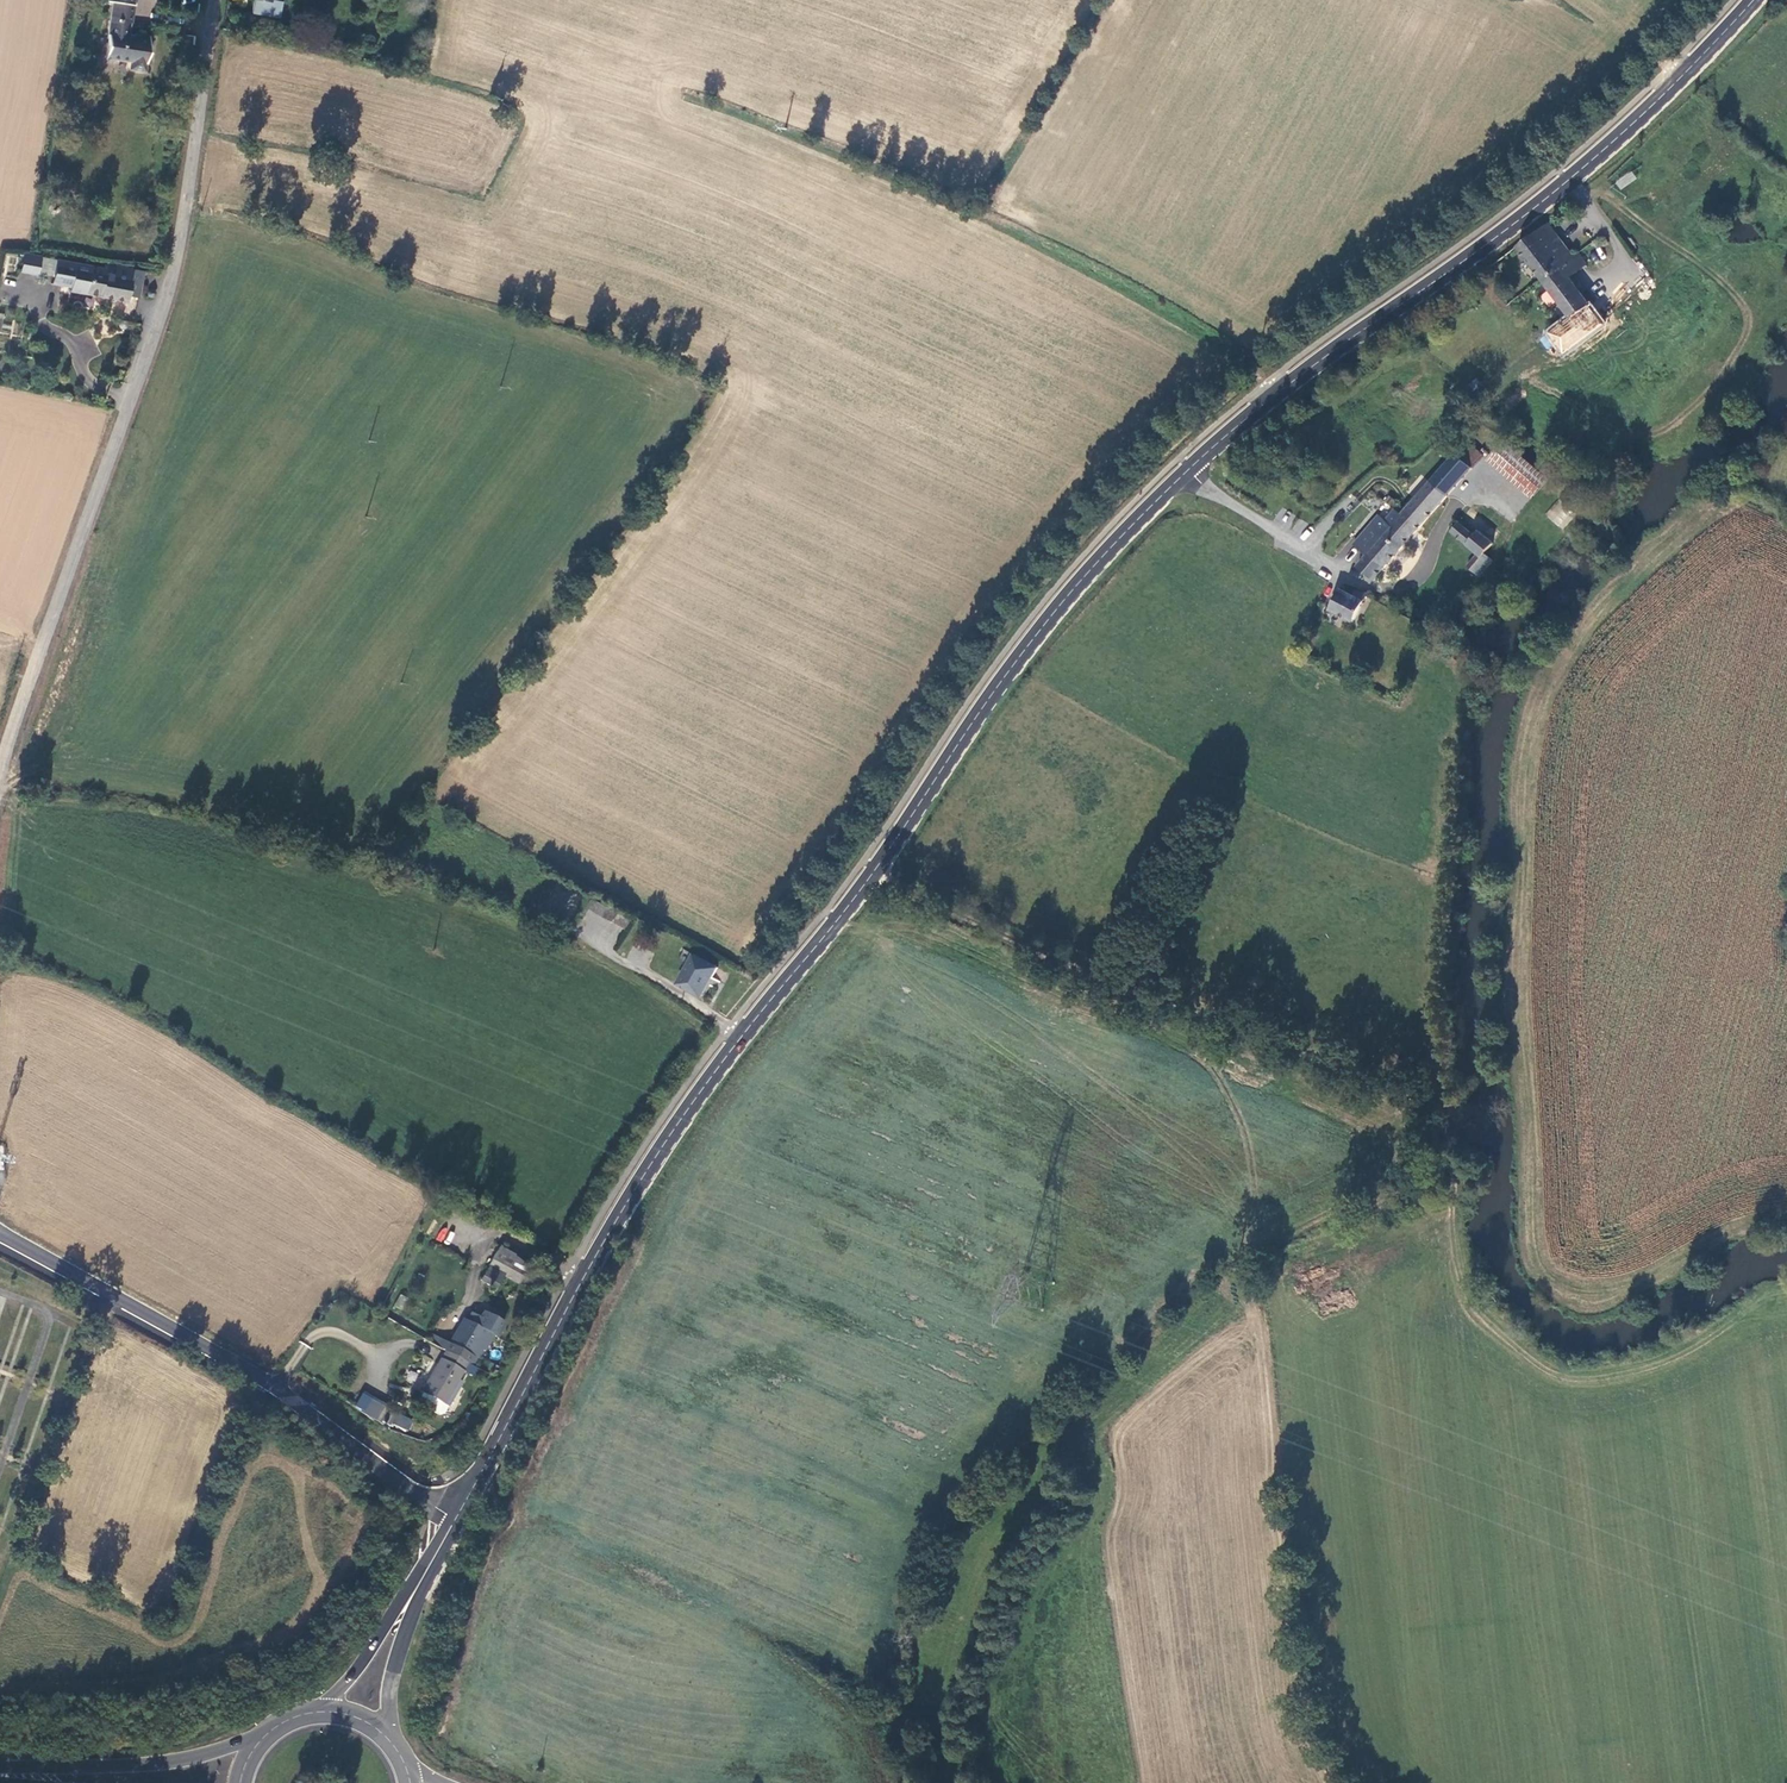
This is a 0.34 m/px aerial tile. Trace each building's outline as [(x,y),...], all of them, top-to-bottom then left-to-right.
[(128,38),(134,0),(109,0),(109,1),(115,2),(106,58),(132,62),(131,68),(145,70),(149,38),(135,36),(134,39),(128,38)] [(271,17),(273,4),(265,3),(265,0),(248,0),(246,13),(271,17)] [(1621,190),(1637,178),(1631,170),(1615,183),(1621,190)] [(1550,220),(1517,245),(1568,318),(1537,341),(1549,360),(1563,350),(1568,355),(1606,328),(1569,279),(1580,271),(1579,270),(1571,258),(1575,255),(1550,220)] [(1580,251),(1575,255),(1571,258),(1579,270),(1589,263),(1580,251)] [(22,276),(40,279),(43,261),(25,258),(22,276)] [(129,299),(140,301),(145,275),(107,268),(106,273),(57,264),(53,288),(72,291),(71,295),(128,305),(129,299)] [(120,329),(122,330),(125,330),(127,327),(128,325),(126,322),(124,321),(121,321),(119,323),(118,326),(120,329)] [(1352,378),(1353,375),(1351,371),(1348,370),(1344,371),(1342,374),(1342,378),(1345,380),(1349,381),(1352,378)] [(1459,452),(1475,466),(1484,456),(1467,442),(1459,452)] [(1551,480),(1504,446),(1491,463),(1538,497),(1551,480)] [(1379,580),(1475,466),(1459,452),(1409,511),(1402,506),(1392,519),(1384,512),(1358,542),(1371,553),(1362,565),(1379,580)] [(1482,558),(1495,541),(1478,528),(1473,535),(1457,522),(1449,532),(1482,558)] [(1355,598),(1342,591),(1328,611),(1340,618),(1352,626),(1368,597),(1358,594),(1355,598)] [(719,969),(694,956),(677,985),(701,999),(719,969)] [(528,1260),(497,1241),(475,1276),(491,1286),(500,1272),(514,1281),(528,1260)] [(464,1320),(482,1329),(487,1320),(470,1309),(464,1320)] [(442,1349),(463,1361),(482,1329),(464,1320),(460,1317),(446,1341),(442,1349)] [(423,1340),(434,1346),(439,1337),(428,1331),(423,1340)] [(434,1346),(442,1349),(446,1341),(439,1337),(434,1346)] [(454,1378),(463,1361),(442,1349),(418,1390),(444,1405),(458,1381),(454,1378)] [(444,1405),(418,1390),(416,1395),(421,1398),(422,1401),(426,1403),(427,1408),(436,1413),(440,1412),(444,1405)] [(373,1405),(374,1404),(365,1398),(355,1414),(364,1419),(367,1415),(373,1405)] [(381,1421),(402,1429),(404,1424),(380,1413),(381,1409),(373,1405),(367,1415),(381,1421)] [(364,1419),(378,1426),(381,1421),(367,1415),(364,1419)]
